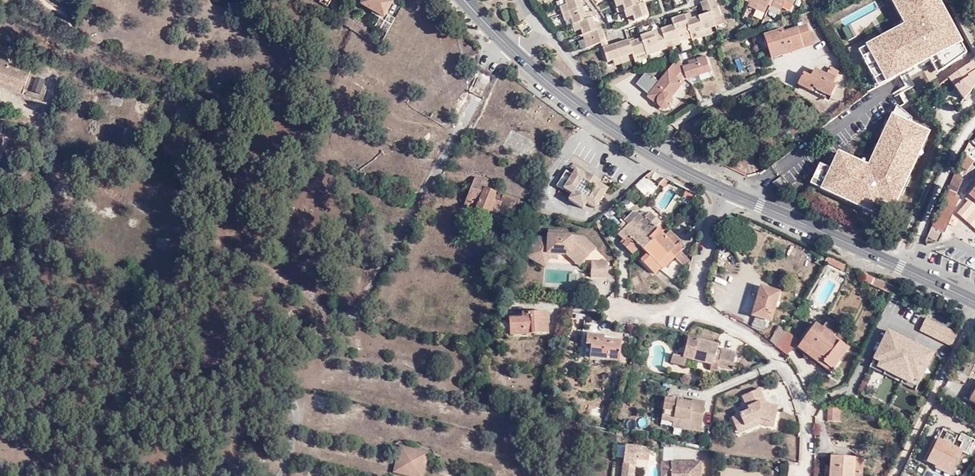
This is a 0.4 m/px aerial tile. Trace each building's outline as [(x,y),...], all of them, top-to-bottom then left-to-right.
[(362,2),(385,14),(392,0),(363,0),(362,2)] [(612,38),(608,25),(606,20),(600,22),(598,15),(596,9),(590,10),(588,3),(587,0),(573,0),(573,1),(575,7),(578,15),(580,21),(584,20),(586,27),(588,32),(594,30),(598,43),(606,40),(612,38)] [(642,4),(640,0),(638,0),(626,4),(627,9),(634,7),(642,4)] [(722,0),(715,0),(708,2),(708,4),(711,15),(717,12),(725,10),(722,0)] [(774,0),(764,0),(761,6),(770,10),(774,0)] [(787,4),(789,0),(778,0),(776,5),(778,6),(785,9),(787,4)] [(800,0),(789,0),(787,4),(796,8),(800,0)] [(944,84),(952,78),(974,62),(974,44),(951,0),(938,0),(939,3),(942,1),(961,35),(957,38),(958,40),(948,47),(941,37),(932,24),(913,37),(944,84)] [(568,2),(570,9),(573,17),(578,15),(575,7),(573,1),(568,2)] [(638,20),(651,15),(647,3),(642,4),(634,7),(636,14),(638,20)] [(775,11),(783,14),(785,9),(778,6),(775,11)] [(627,9),(629,16),(636,14),(634,7),(627,9)] [(346,11),(341,19),(349,25),(354,16),(346,11)] [(376,23),(387,30),(396,15),(389,11),(385,18),(380,15),(376,23)] [(678,20),(679,23),(682,32),(693,28),(694,27),(696,33),(702,31),(709,29),(716,27),(721,25),(719,18),(717,12),(711,15),(705,17),(698,19),(696,13),(691,15),(678,19),(678,20)] [(805,19),(772,29),(773,32),(767,33),(774,56),(814,44),(805,19)] [(880,21),(875,25),(879,29),(884,25),(880,21)] [(682,32),(679,23),(667,27),(668,28),(671,41),(677,39),(684,37),(682,32)] [(623,26),(611,30),(615,42),(628,38),(623,26)] [(703,36),(710,34),(717,31),(716,27),(709,29),(702,31),(703,36)] [(659,49),(672,45),(671,41),(668,28),(660,31),(664,43),(658,45),(659,49)] [(684,37),(691,34),(690,31),(693,28),(682,32),(684,37)] [(660,31),(659,29),(647,33),(647,35),(633,40),(633,36),(620,41),(614,43),(608,45),(612,59),(618,57),(624,55),(632,52),(637,51),(637,53),(651,48),(651,47),(658,45),(664,43),(660,31)] [(957,38),(951,31),(941,37),(948,47),(958,40),(957,38)] [(890,49),(879,57),(888,69),(899,61),(890,49)] [(620,62),(626,60),(633,57),(632,52),(624,55),(618,57),(620,62)] [(21,83),(26,67),(6,60),(7,57),(0,55),(0,76),(21,83)] [(688,66),(688,68),(693,76),(714,69),(710,56),(695,61),(696,64),(688,66)] [(686,63),(684,60),(677,63),(682,68),(686,63)] [(952,78),(966,99),(968,101),(974,96),(973,93),(974,91),(974,62),(952,78)] [(660,82),(652,92),(651,93),(667,106),(667,107),(669,108),(671,109),(673,109),(675,108),(677,107),(678,105),(679,103),(678,101),(677,98),(675,95),(687,81),(680,75),(684,70),(682,68),(677,63),(660,82)] [(807,72),(801,83),(813,89),(815,86),(833,95),(844,73),(830,65),(826,73),(818,68),(814,76),(807,72)] [(862,71),(857,75),(864,84),(869,81),(862,71)] [(648,72),(639,81),(646,87),(654,78),(648,72)] [(19,88),(21,83),(0,76),(0,82),(19,88)] [(654,78),(646,87),(652,92),(660,82),(654,78)] [(41,97),(44,82),(34,80),(31,95),(41,97)] [(815,86),(813,89),(831,98),(833,95),(815,86)] [(773,102),(758,111),(763,119),(778,111),(773,102)] [(910,111),(901,122),(905,126),(880,158),(911,184),(912,183),(919,173),(926,165),(922,162),(932,150),(934,131),(910,111)] [(509,133),(505,150),(530,155),(533,138),(509,133)] [(922,162),(926,165),(927,165),(936,154),(932,151),(932,150),(922,162)] [(804,176),(817,167),(809,157),(796,166),(804,176)] [(586,170),(577,164),(572,172),(563,185),(572,190),(569,196),(584,206),(588,201),(595,206),(609,185),(600,180),(586,170)] [(567,168),(558,182),(563,185),(572,172),(567,168)] [(602,177),(587,168),(586,170),(600,180),(602,177)] [(781,175),(788,186),(800,180),(793,168),(781,175)] [(491,208),(506,213),(508,206),(520,209),(523,199),(496,189),(497,186),(488,183),(490,178),(476,173),(463,210),(478,214),(480,207),(491,211),(491,208)] [(919,173),(912,183),(917,187),(924,178),(919,173)] [(658,184),(646,175),(640,180),(653,190),(658,184)] [(690,199),(698,190),(691,186),(684,194),(690,199)] [(948,189),(932,226),(945,232),(960,194),(948,189)] [(966,198),(968,200),(956,214),(974,230),(974,200),(969,195),(966,198)] [(628,222),(619,231),(619,232),(624,237),(622,240),(631,249),(639,241),(648,250),(643,255),(654,267),(661,259),(666,264),(677,254),(683,248),(687,243),(669,227),(665,232),(660,228),(665,223),(651,209),(646,215),(640,209),(628,222)] [(605,224),(599,215),(596,218),(601,226),(605,224)] [(619,231),(628,222),(623,218),(615,227),(619,231)] [(584,235),(573,235),(573,231),(563,230),(563,226),(548,225),(548,233),(538,232),(526,252),(542,262),(549,251),(559,252),(569,252),(571,253),(580,262),(595,246),(584,235)] [(584,231),(573,231),(573,235),(584,235),(595,246),(597,244),(584,231)] [(677,254),(686,265),(693,258),(683,248),(677,254)] [(815,260),(823,264),(826,259),(830,252),(821,248),(815,260)] [(551,256),(559,257),(559,252),(549,251),(542,262),(546,264),(551,256)] [(840,266),(843,259),(830,252),(826,259),(840,266)] [(658,273),(669,285),(687,268),(676,256),(658,273)] [(607,258),(592,258),(592,274),(608,274),(607,258)] [(763,284),(759,295),(765,297),(769,285),(763,284)] [(781,290),(769,285),(765,297),(759,295),(754,312),(756,313),(768,317),(772,318),(781,290)] [(508,333),(533,332),(550,331),(548,309),(522,310),(523,315),(510,316),(510,318),(507,319),(508,332),(508,333)] [(768,317),(756,313),(753,327),(763,335),(768,317)] [(926,316),(919,330),(950,346),(958,332),(926,316)] [(508,332),(507,319),(496,319),(492,332),(508,332)] [(778,324),(769,339),(776,345),(777,345),(786,328),(778,324)] [(833,338),(838,332),(827,324),(822,331),(823,332),(819,338),(811,333),(805,342),(804,352),(809,355),(812,351),(827,361),(824,364),(834,370),(849,349),(833,338)] [(143,326),(130,329),(131,336),(144,334),(143,326)] [(193,328),(183,327),(182,338),(192,339),(193,328)] [(823,332),(822,331),(816,327),(811,333),(819,338),(823,332)] [(799,336),(786,328),(777,345),(791,353),(799,336)] [(605,335),(588,333),(585,356),(619,360),(621,340),(605,338),(605,335)] [(718,344),(687,336),(681,357),(671,354),(669,362),(683,366),(685,358),(710,365),(709,368),(716,370),(718,365),(728,368),(733,352),(721,349),(720,352),(716,351),(718,344)] [(804,352),(805,342),(799,350),(831,373),(834,370),(824,364),(827,361),(812,351),(809,355),(804,352)] [(903,347),(906,361),(919,359),(916,344),(903,347)] [(912,395),(906,361),(883,365),(883,367),(885,378),(889,400),(912,395)] [(762,389),(742,398),(748,412),(732,418),(738,430),(760,421),(762,426),(776,428),(780,408),(769,406),(762,389)] [(694,407),(694,403),(667,399),(663,422),(675,424),(703,428),(706,409),(694,407)] [(694,407),(706,409),(707,402),(695,400),(694,403),(694,407)] [(843,406),(828,406),(827,419),(843,420),(843,406)] [(760,421),(738,430),(740,436),(761,427),(762,426),(760,421)] [(703,428),(675,424),(674,429),(702,433),(703,428)] [(964,451),(940,438),(929,460),(939,465),(938,467),(953,474),(964,451)] [(329,446),(314,442),(312,450),(326,453),(329,446)] [(429,449),(401,442),(394,469),(422,475),(429,449)] [(649,448),(622,447),(619,475),(633,475),(634,461),(647,463),(649,448)] [(347,450),(337,448),(335,456),(345,459),(347,450)] [(366,456),(352,452),(350,459),(364,463),(366,456)] [(917,475),(923,475),(929,465),(910,456),(903,469),(917,475)] [(833,457),(832,467),(827,466),(826,475),(870,475),(871,460),(833,457)] [(659,462),(660,475),(700,475),(700,461),(659,462)]
